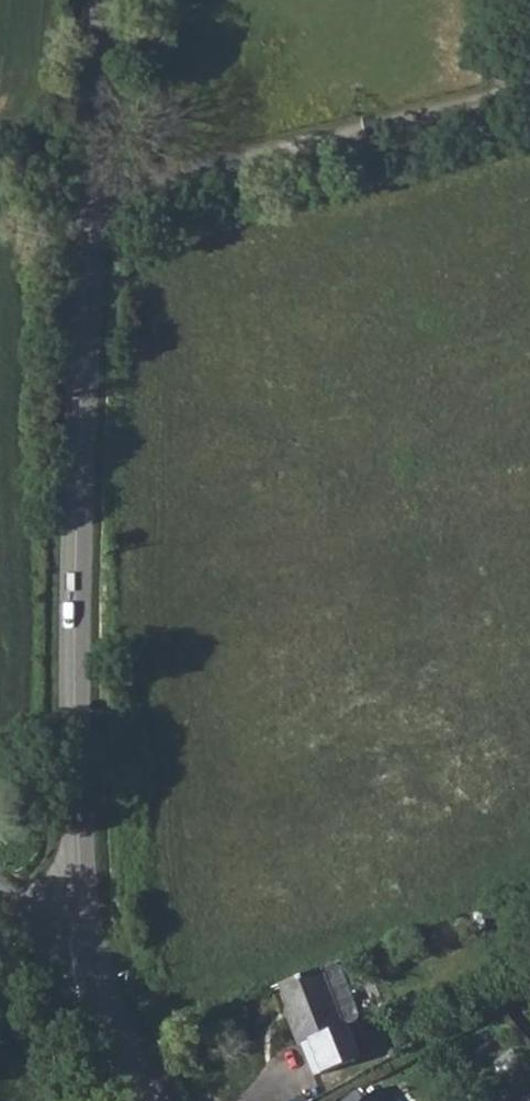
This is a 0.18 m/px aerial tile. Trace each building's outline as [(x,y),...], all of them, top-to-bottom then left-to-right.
[(285,985),(289,995),(299,1017),(294,1019),(304,1043),(310,1041),(319,1058),(355,1040),(349,1025),(361,1020),(363,1014),(343,966),(337,963),(324,969),(285,985)] [(351,1100),(399,1100),(381,1078),(351,1100)]
